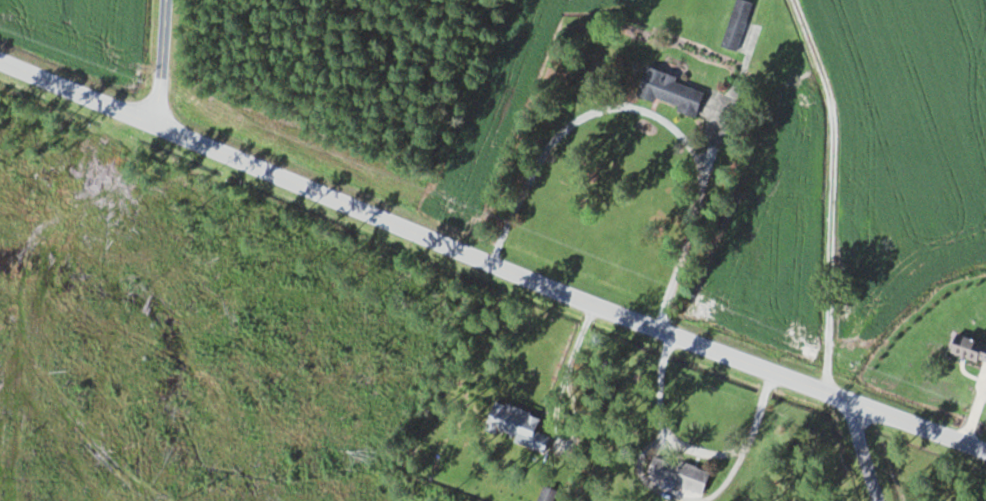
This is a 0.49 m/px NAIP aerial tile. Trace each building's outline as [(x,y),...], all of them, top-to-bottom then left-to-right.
[(739,52),(752,2),(743,0),(734,0),(722,47),(739,52)] [(694,115),(704,88),(644,68),(635,94),(694,115)] [(954,332),(947,350),(985,364),(985,344),(954,332)] [(542,451),(548,436),(533,430),(538,416),(493,400),(483,429),(542,451)] [(710,472),(654,451),(645,475),(663,482),(661,487),(672,491),(675,484),(701,494),(710,472)]
